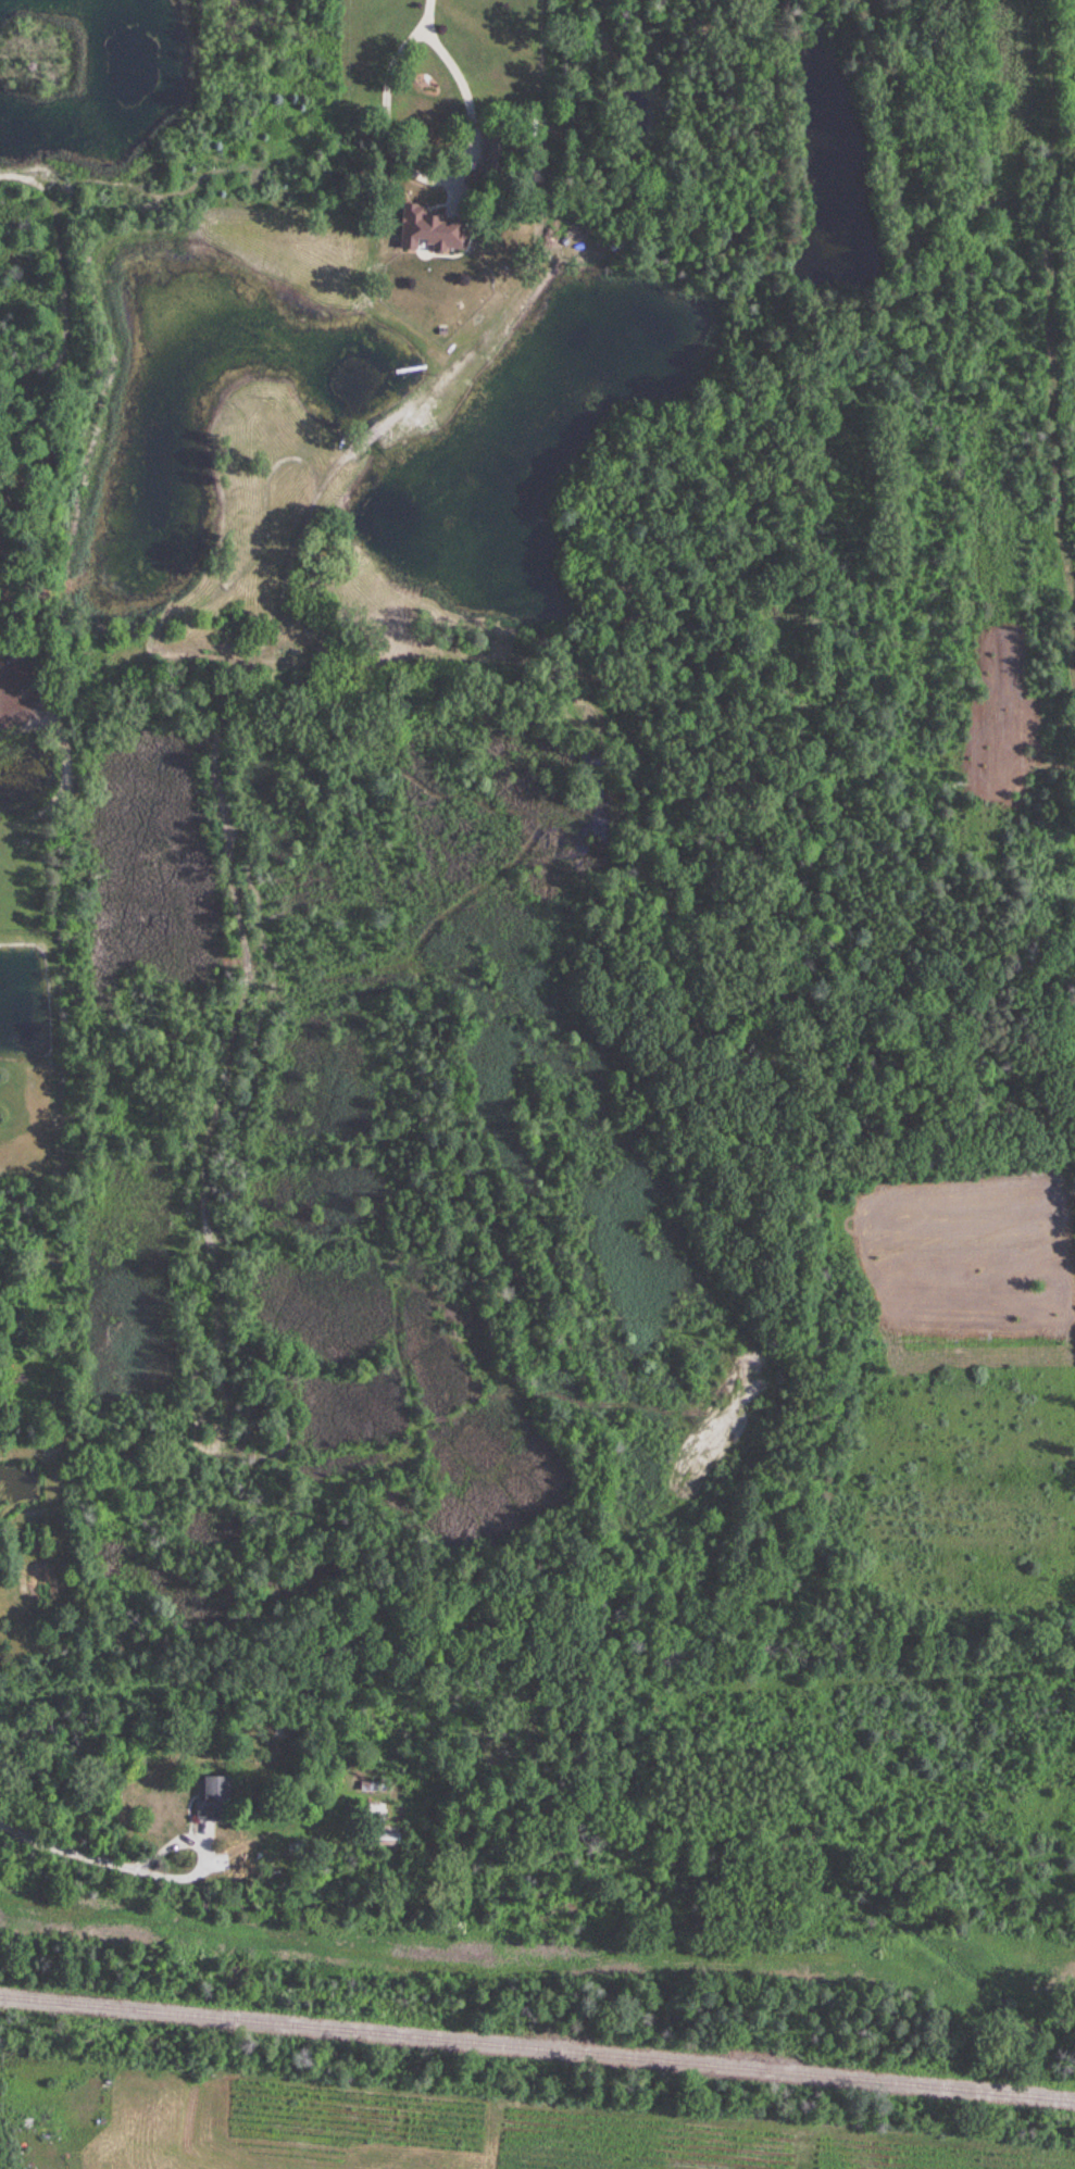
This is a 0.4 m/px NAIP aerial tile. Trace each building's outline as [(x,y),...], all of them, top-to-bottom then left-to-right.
[(460,251),(462,220),(441,219),(442,210),(400,208),(398,248),(460,251)] [(226,1775),(200,1775),(200,1800),(196,1800),(196,1819),(226,1819),(226,1775)] [(388,1818),(388,1801),(368,1801),(368,1818),(388,1818)] [(367,1846),(399,1846),(399,1832),(367,1832),(367,1846)]
